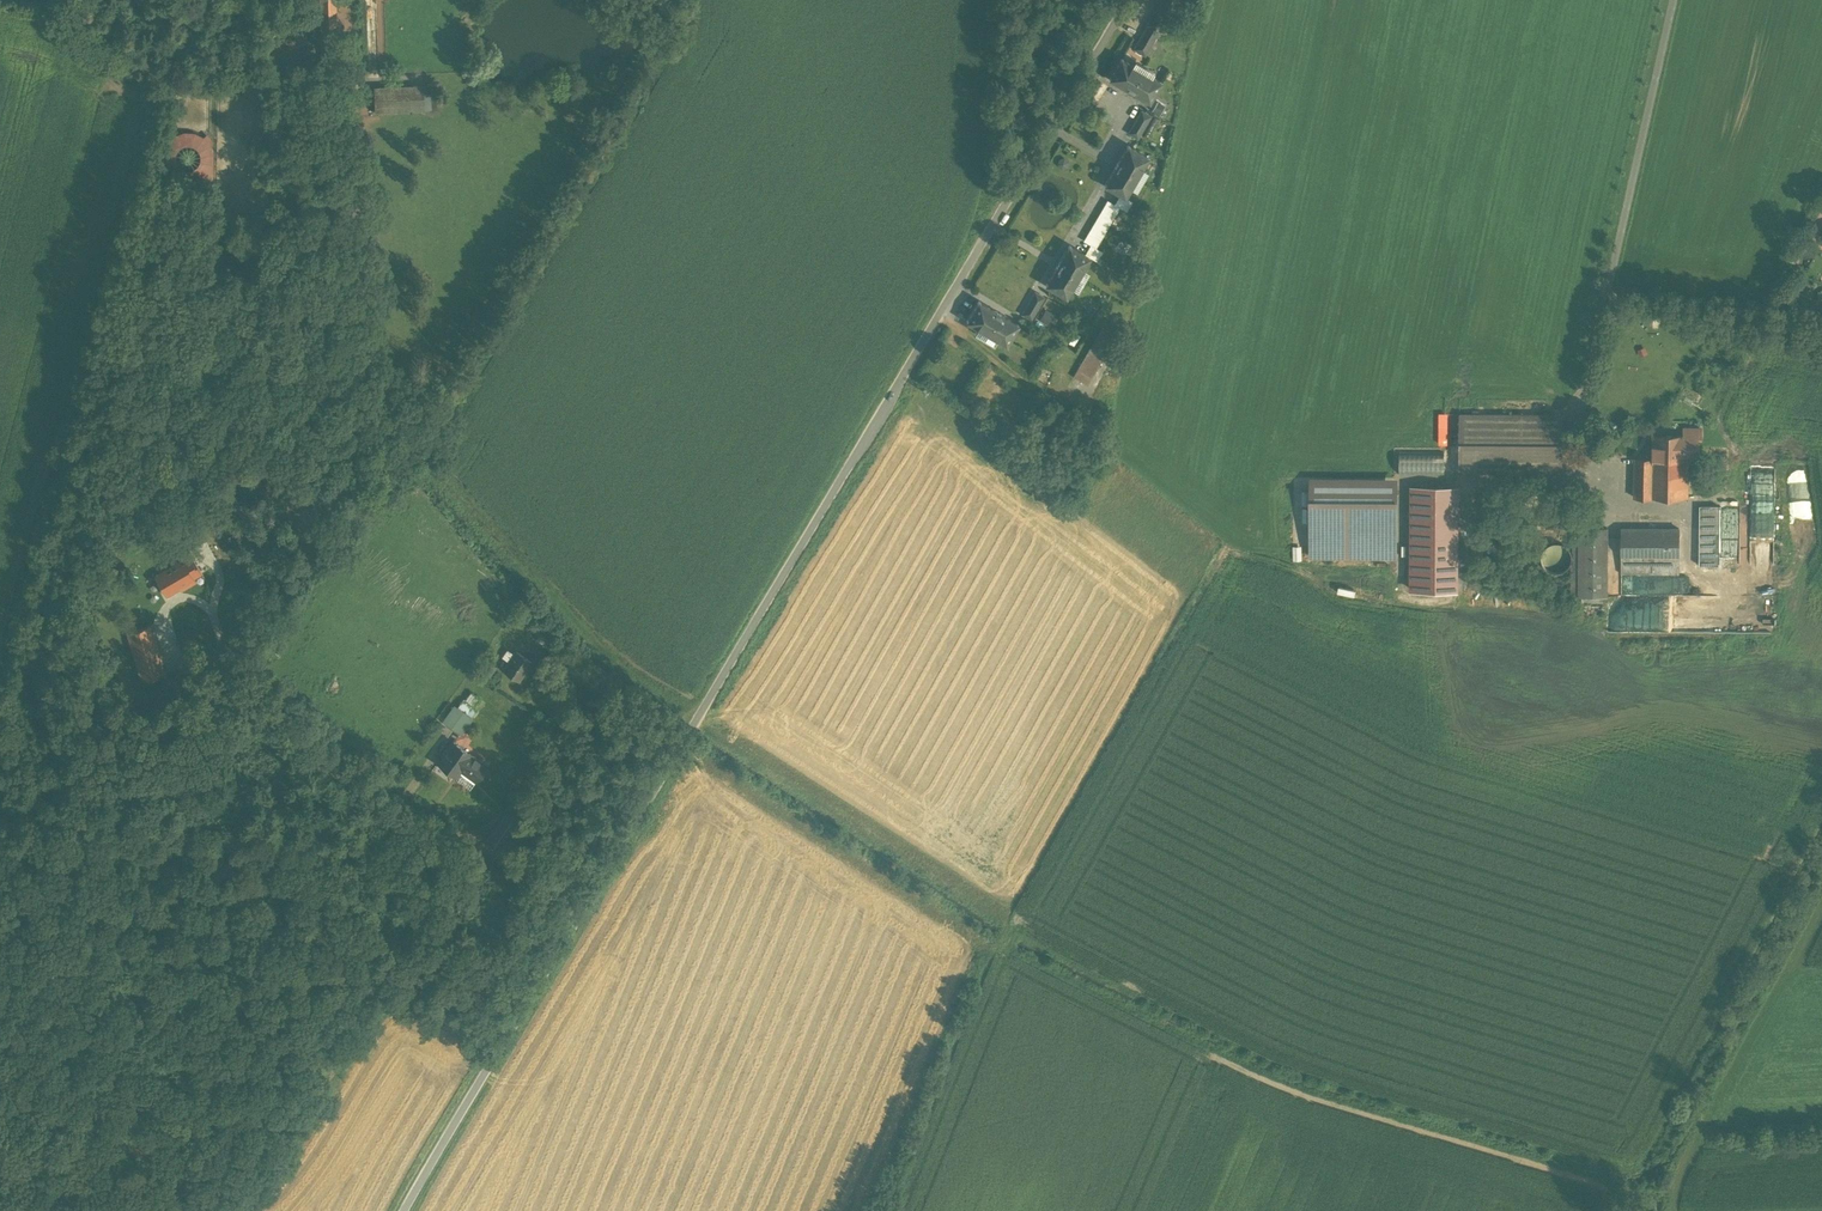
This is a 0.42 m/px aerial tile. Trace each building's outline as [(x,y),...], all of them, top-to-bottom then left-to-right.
[(323,54),(337,54),(336,40),(337,40),(336,0),(321,0),(323,54)] [(1134,49),(1145,55),(1159,32),(1160,33),(1179,0),(1161,0),(1147,25),(1148,25),(1134,49)] [(1162,82),(1122,58),(1110,79),(1150,102),(1162,82)] [(421,82),(374,82),(374,111),(421,110),(421,82)] [(1151,116),(1142,110),(1129,133),(1138,138),(1151,116)] [(197,132),(188,130),(176,133),(169,139),(164,146),(161,154),(161,161),(164,169),(170,177),(178,182),(186,184),(195,183),(201,180),(208,175),(212,169),(214,161),(214,151),(212,146),(207,138),(197,132)] [(1129,145),(1105,185),(1126,197),(1149,157),(1129,145)] [(1116,202),(1091,246),(1100,252),(1125,208),(1116,202)] [(1090,257),(1070,245),(1046,285),(1067,297),(1090,257)] [(1036,291),(1023,314),(1032,319),(1045,297),(1036,291)] [(1019,324),(979,301),(967,321),(1007,345),(1019,324)] [(1562,414),(1464,414),(1464,471),(1562,472),(1562,414)] [(1702,428),(1685,427),(1685,435),(1697,435),(1697,436),(1702,436),(1702,428)] [(1685,435),(1654,435),(1654,457),(1685,458),(1685,453),(1697,453),(1697,436),(1697,435),(1685,435)] [(1654,457),(1636,457),(1635,497),(1689,497),(1689,462),(1685,462),(1685,458),(1654,457)] [(1394,478),(1313,478),(1312,556),(1394,556),(1394,478)] [(1443,489),(1412,488),(1410,588),(1442,589),(1442,588),(1443,489)] [(1459,489),(1443,489),(1442,588),(1458,589),(1459,489)] [(1719,505),(1700,505),(1700,555),(1719,555),(1719,505)] [(1555,523),(1539,520),(1537,528),(1553,531),(1555,523)] [(1608,528),(1580,527),(1579,596),(1608,596),(1608,528)] [(1680,528),(1622,528),(1622,564),(1679,565),(1680,528)] [(1557,543),(1555,543),(1553,543),(1551,543),(1549,544),(1546,546),(1544,548),(1543,550),(1542,552),(1541,555),(1541,558),(1541,560),(1542,562),(1543,564),(1544,566),(1545,568),(1546,569),(1547,570),(1550,571),(1553,572),(1556,573),(1559,572),(1562,571),(1564,570),(1566,568),(1568,566),(1569,564),(1569,562),(1570,560),(1570,556),(1570,554),(1569,551),(1567,549),(1566,547),(1563,545),(1560,543),(1557,543)] [(139,571),(119,582),(125,592),(145,581),(139,571)] [(211,587),(192,597),(208,624),(226,614),(211,587)] [(151,625),(118,635),(133,683),(165,673),(151,625)] [(562,650),(551,639),(545,645),(556,656),(562,650)] [(532,661),(517,650),(504,669),(519,680),(532,661)] [(477,708),(464,698),(458,706),(472,716),(477,708)] [(472,716),(458,706),(446,723),(459,733),(472,716)] [(487,765),(453,741),(448,748),(451,750),(441,763),(457,774),(461,768),(476,780),(487,765)]
